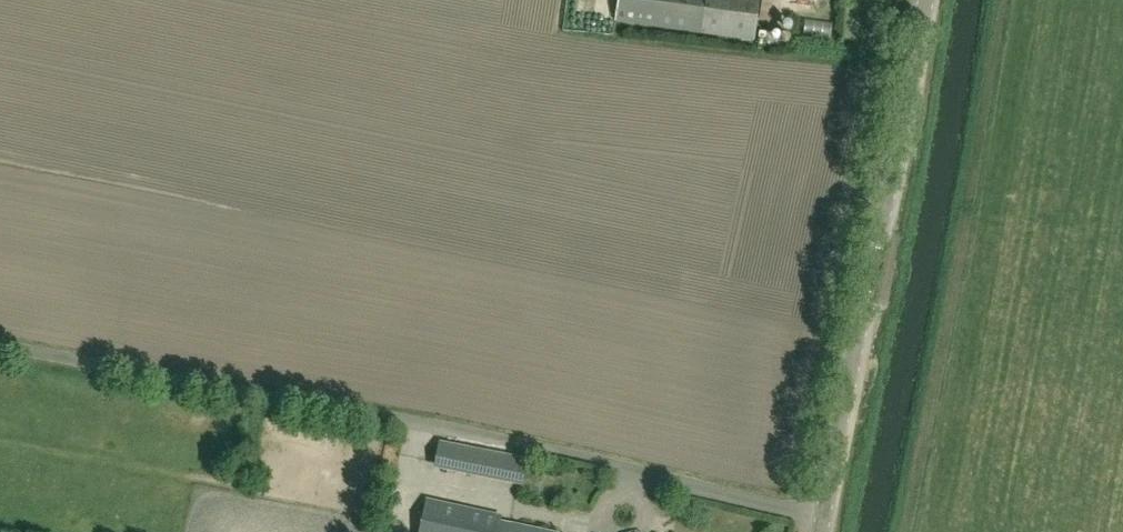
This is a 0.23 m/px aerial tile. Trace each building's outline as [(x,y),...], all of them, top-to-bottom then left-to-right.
[(695,34),(753,42),(759,0),(619,0),(616,22),(695,34)] [(524,469),(524,465),(438,448),(434,469),(520,486),(520,489),(539,494),(543,472),(524,469)] [(498,522),(499,517),(425,501),(418,531),(543,531),(498,522)] [(579,512),(579,529),(594,529),(593,512),(579,512)]
